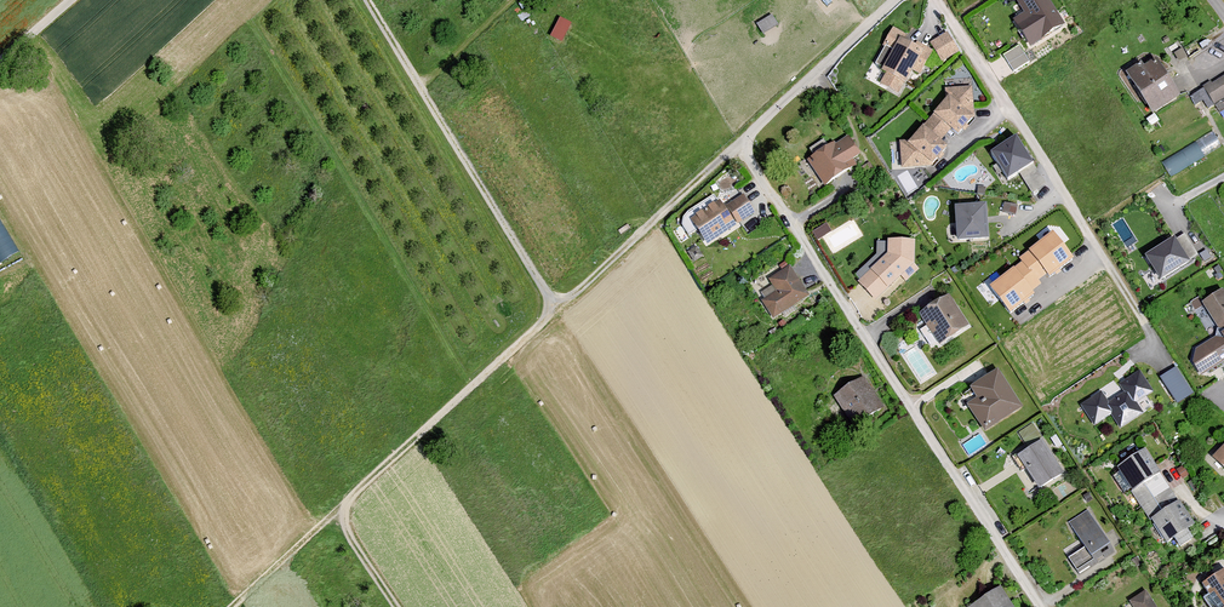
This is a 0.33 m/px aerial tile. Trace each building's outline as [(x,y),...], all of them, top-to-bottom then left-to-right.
[(1015,1),(1024,14),(1013,21),(1030,48),(1066,26),(1050,0),(1016,0),(1015,1)] [(772,12),(757,21),(764,31),(779,22),(772,12)] [(569,21),(558,15),(548,34),(559,40),(569,21)] [(882,44),(883,44),(874,61),(886,68),(879,82),(898,92),(911,68),(919,72),(931,48),(916,40),(914,43),(903,37),(905,33),(892,26),(882,44)] [(958,50),(946,30),(928,40),(940,60),(958,50)] [(1020,46),(1004,55),(1014,72),(1030,62),(1020,46)] [(1143,63),(1140,59),(1126,68),(1153,110),(1176,95),(1152,57),(1143,63)] [(1211,81),(1210,80),(1202,85),(1207,92),(1201,95),(1209,107),(1216,103),(1221,111),(1223,109),(1223,74),(1211,81)] [(973,110),(971,84),(943,86),(944,95),(906,139),(898,139),(899,166),(927,165),(945,143),(940,139),(949,128),(955,132),(973,110)] [(1216,131),(1162,156),(1169,171),(1223,146),(1216,131)] [(1031,160),(1014,133),(988,149),(1006,176),(1031,160)] [(859,152),(846,134),(835,141),(833,139),(805,158),(823,185),(856,163),(851,157),(859,152)] [(722,205),(717,198),(687,217),(704,243),(754,211),(742,192),(722,205)] [(984,200),(952,203),(955,238),(987,236),(984,200)] [(3,259),(22,247),(0,211),(0,254),(3,259)] [(827,219),(812,229),(818,237),(832,228),(827,219)] [(1023,263),(991,288),(1010,313),(1034,295),(1032,292),(1041,285),(1037,279),(1044,274),(1050,280),(1076,260),(1053,231),(1018,258),(1023,263)] [(1175,236),(1145,255),(1161,280),(1190,262),(1189,260),(1198,254),(1185,234),(1177,239),(1175,236)] [(913,238),(885,237),(885,252),(855,280),(873,299),(899,275),(904,281),(918,268),(912,262),(913,238)] [(808,294),(788,264),(767,278),(775,290),(760,300),(771,317),(808,294)] [(1220,329),(1216,337),(1196,349),(1192,365),(1201,377),(1223,361),(1223,291),(1223,290),(1201,302),(1220,329)] [(967,324),(947,292),(917,312),(938,343),(967,324)] [(1193,392),(1176,365),(1159,376),(1177,403),(1193,392)] [(1022,406),(996,366),(968,385),(975,396),(965,403),(983,430),(1022,406)] [(1153,390),(1139,369),(1118,383),(1123,391),(1107,401),(1100,390),(1079,404),(1093,425),(1110,414),(1119,427),(1143,412),(1136,401),(1153,390)] [(882,405),(862,376),(833,395),(853,425),(882,405)] [(1062,471),(1041,438),(1016,454),(1037,487),(1062,471)] [(1211,455),(1223,468),(1223,442),(1211,455)] [(1194,523),(1144,447),(1116,466),(1166,542),(1173,537),(1179,546),(1192,538),(1186,528),(1194,523)] [(1108,542),(1087,510),(1068,522),(1084,546),(1090,555),(1108,542)] [(1090,555),(1084,546),(1067,557),(1076,569),(1092,559),(1090,555)] [(1201,583),(1208,593),(1203,596),(1210,606),(1223,606),(1223,568),(1201,583)] [(999,585),(966,606),(967,606),(1013,606),(999,585)] [(1145,589),(1128,600),(1132,606),(1157,606),(1145,589)]
